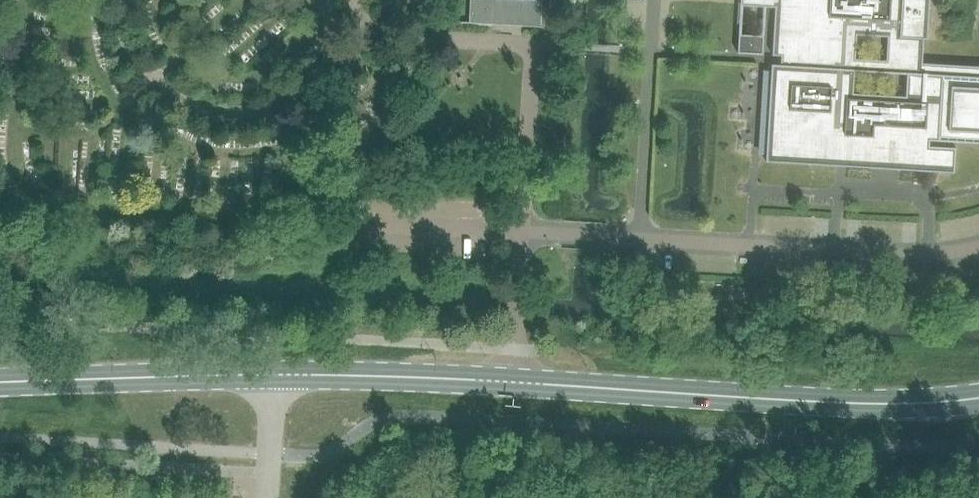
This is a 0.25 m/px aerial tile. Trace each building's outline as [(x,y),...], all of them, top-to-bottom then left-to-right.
[(470,23),(493,24),(525,26),(543,27),(545,27),(545,25),(543,25),(544,0),(471,0),(470,23)] [(927,161),(928,141),(978,144),(978,67),(923,63),(925,39),(928,40),(930,0),(745,0),(745,3),(743,3),(743,6),(785,8),(783,38),(774,37),(773,55),(782,56),(781,65),(772,65),(772,72),(765,72),(760,153),(767,153),(766,162),(833,166),(834,156),(842,156),(848,156),(848,159),(872,160),(872,158),(887,159),(902,160),(902,162),(929,163),(929,161),(927,161)]
